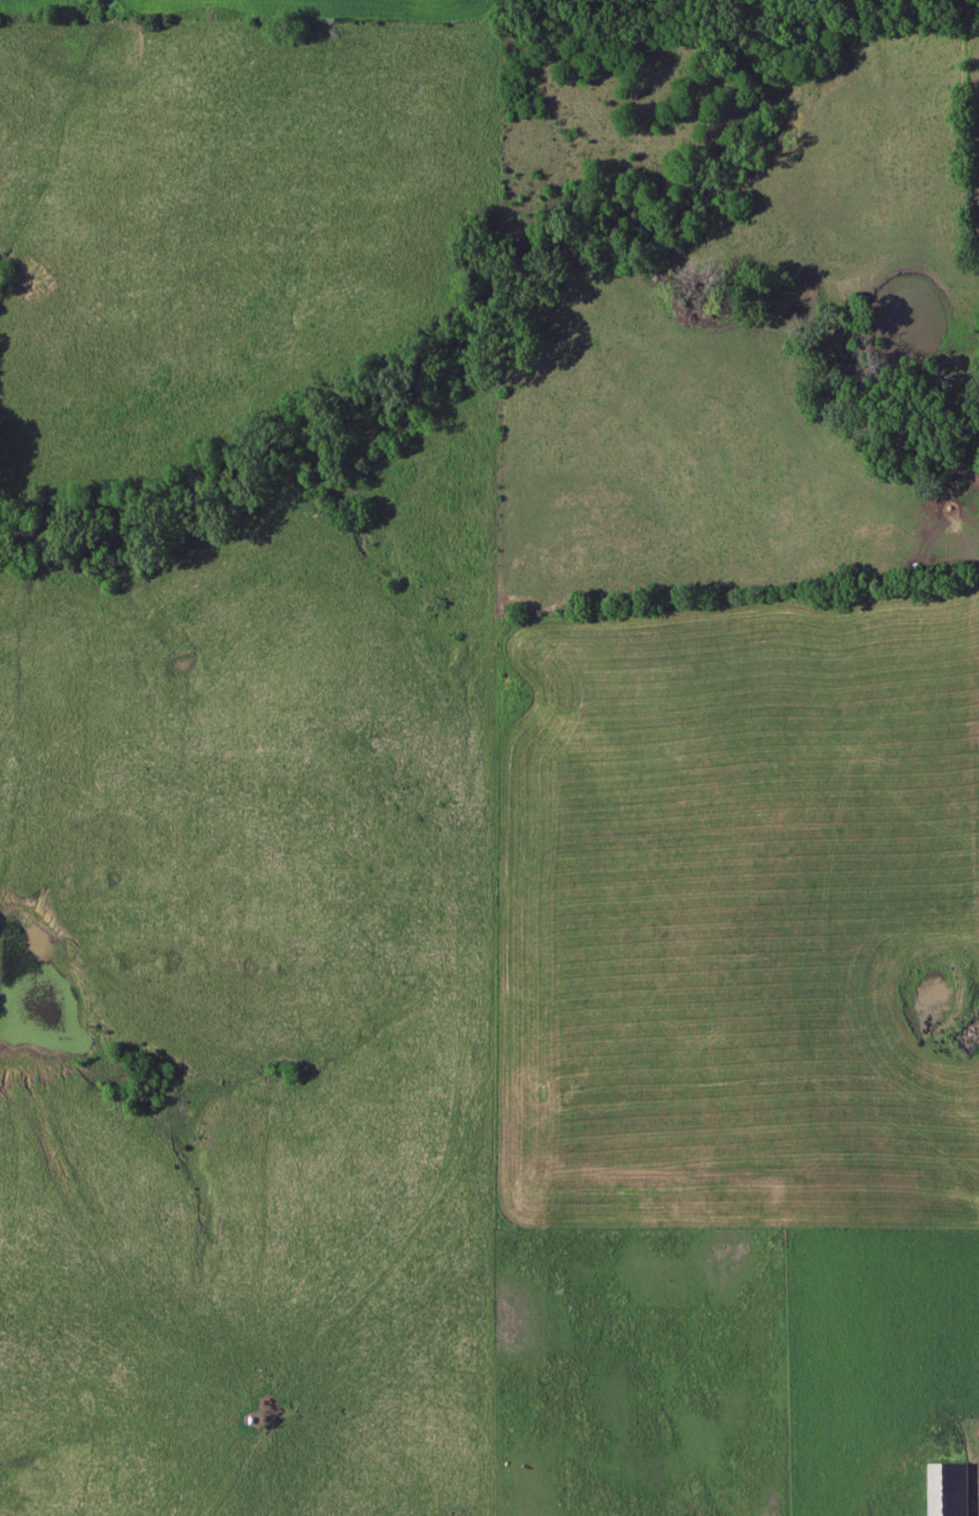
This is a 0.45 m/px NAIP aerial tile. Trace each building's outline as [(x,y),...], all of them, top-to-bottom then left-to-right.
[(964,1460),(930,1460),(930,1515),(964,1515),(964,1460)]
